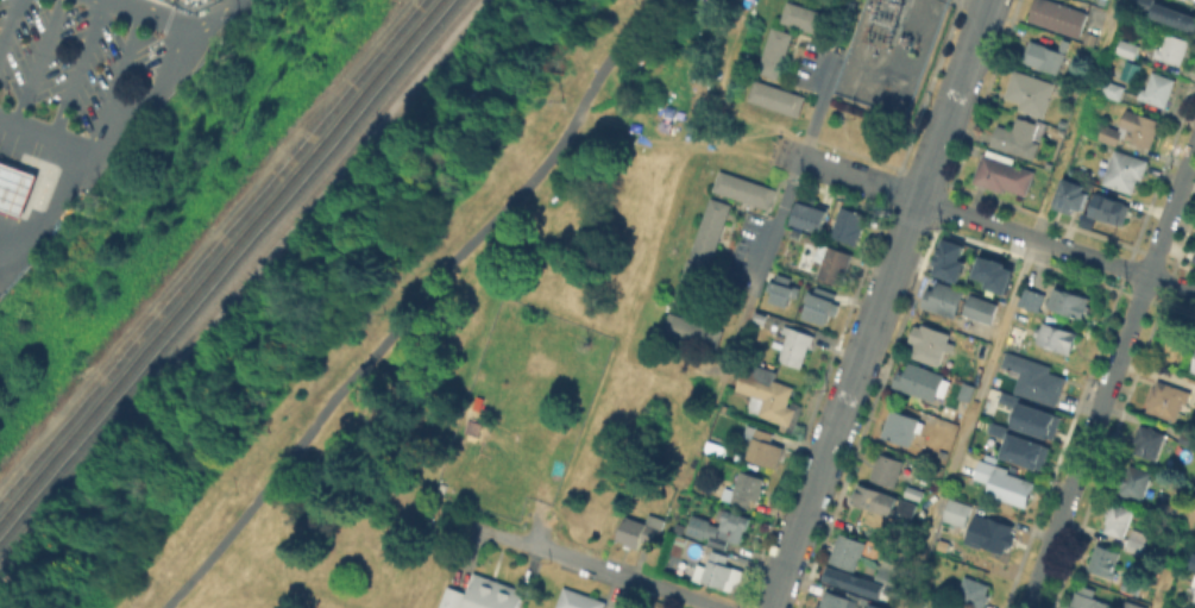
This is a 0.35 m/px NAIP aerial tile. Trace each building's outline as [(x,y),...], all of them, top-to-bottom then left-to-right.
[(832,14),(826,35),(781,20),(787,0),(832,14)] [(1030,18),(1036,0),(1055,0),(1088,12),(1080,36),(1030,18)] [(1131,6),(1133,0),(1155,0),(1158,1),(1157,7),(1194,20),(1194,35),(1150,20),(1152,13),(1131,6)] [(773,30),(793,37),(775,86),(815,101),(805,125),(746,101),(773,30)] [(1190,39),(1181,64),(1153,55),(1157,46),(1162,49),(1168,31),(1190,39)] [(1139,44),(1134,57),(1117,50),(1121,38),(1139,44)] [(1034,39),(1067,51),(1058,73),(1027,61),(1030,58),(1024,56),(1030,40),(1034,43),(1034,39)] [(1124,58),(1138,63),(1132,82),(1117,77),(1124,58)] [(1071,89),(1069,98),(1051,92),(1044,115),(1019,107),(1020,101),(1005,95),(1014,68),(1056,82),(1055,84),(1071,89)] [(1176,79),(1165,106),(1138,96),(1141,86),(1146,88),(1152,69),(1176,79)] [(1125,84),(1120,99),(1101,93),(1106,79),(1125,84)] [(1161,120),(1151,146),(1125,137),(1128,127),(1120,124),(1127,107),(1161,120)] [(1017,115),(1039,123),(1039,119),(1048,121),(1042,139),(1034,137),(1034,139),(1039,140),(1034,158),(990,144),(998,124),(1012,129),(1017,115)] [(1122,130),(1117,144),(1099,138),(1105,123),(1122,130)] [(1115,148),(1149,159),(1143,177),(1138,176),(1133,193),(1103,182),(1103,181),(1097,178),(1107,153),(1113,156),(1115,148)] [(1036,170),(1027,194),(1006,187),(1005,190),(973,181),(982,152),(1036,170)] [(20,214),(0,207),(0,157),(37,170),(20,214)] [(718,170),(772,188),(766,207),(712,189),(718,170)] [(1082,209),(1074,206),(1071,214),(1052,207),(1064,177),(1086,186),(1083,190),(1088,193),(1082,209)] [(1131,205),(1124,224),(1119,221),(1119,224),(1094,215),(1094,214),(1089,212),(1096,190),(1127,201),(1126,202),(1131,205)] [(707,195),(729,203),(690,312),(669,305),(707,195)] [(804,198),(818,202),(817,206),(830,211),(829,215),(830,215),(822,238),(793,228),(804,198)] [(843,206),(869,215),(857,245),(832,236),(843,206)] [(793,231),(801,236),(799,243),(790,239),(793,231)] [(956,281),(932,272),(935,264),(932,263),(941,237),(963,244),(958,258),(964,261),(956,281)] [(824,263),(816,261),(822,243),(854,255),(844,284),(819,276),(824,263)] [(1004,294),(1013,269),(1004,265),(1005,263),(979,253),(971,275),(985,281),(983,286),(1004,294)] [(958,287),(960,286),(963,287),(963,288),(967,289),(958,313),(957,318),(925,307),(931,290),(936,293),(941,281),(958,287)] [(788,305),(788,306),(773,301),(775,292),(772,292),(775,282),(793,289),(788,305)] [(1026,287),(1046,294),(1039,313),(1020,305),(1026,287)] [(1052,306),(1059,288),(1092,300),(1084,319),(1052,306)] [(974,294),(999,305),(992,324),(966,314),(974,294)] [(834,302),(826,322),(807,315),(815,295),(834,302)] [(667,312),(721,330),(715,349),(661,331),(667,312)] [(1076,333),(1074,333),(1080,334),(1073,352),(1038,340),(1040,336),(1037,334),(1039,328),(1040,330),(1045,320),(1076,333)] [(912,341),(908,339),(914,324),(922,326),(923,322),(936,327),(935,331),(951,338),(939,365),(913,355),(917,347),(914,347),(916,343),(912,341)] [(1014,325),(1029,331),(1021,347),(1007,341),(1014,325)] [(791,328),(815,336),(804,368),(780,359),(791,328)] [(1050,368),(1049,371),(1067,378),(1057,407),(1015,391),(1020,377),(1011,372),(1012,370),(1007,368),(1007,366),(1004,365),(1008,352),(1050,368)] [(910,359),(948,376),(946,380),(952,381),(945,397),(939,395),(937,402),(894,387),(901,369),(906,370),(910,359)] [(772,370),(772,369),(779,371),(775,380),(795,387),(788,407),(797,410),(797,412),(790,434),(779,431),(781,422),(748,410),(753,396),(737,391),(748,362),(772,370)] [(1184,390),(1184,389),(1191,393),(1187,405),(1183,403),(1175,422),(1144,409),(1158,378),(1184,390)] [(967,401),(955,397),(961,381),(971,384),(967,401)] [(1017,400),(1014,407),(995,400),(999,389),(1018,396),(1017,400)] [(1008,425),(1014,407),(1017,400),(1058,414),(1050,439),(1008,425)] [(893,409),(925,422),(920,434),(917,432),(911,447),(882,435),(893,409)] [(1006,431),(1004,438),(985,431),(988,420),(1007,427),(1006,431)] [(1166,434),(1157,459),(1138,452),(1138,449),(1140,443),(1137,443),(1137,441),(1140,428),(1141,425),(1166,434)] [(755,439),(746,435),(748,427),(773,435),(771,443),(785,447),(779,469),(749,459),(755,439)] [(998,456),(1004,438),(1006,431),(1048,445),(1039,470),(998,456)] [(904,462),(895,487),(872,478),(881,453),(904,462)] [(992,484),(975,478),(982,460),(1013,471),(1012,475),(1034,483),(1026,506),(989,493),(992,484)] [(1151,475),(1143,500),(1137,499),(1121,491),(1124,487),(1120,485),(1122,476),(1125,476),(1128,466),(1151,475)] [(729,488),(735,490),(742,471),(767,482),(760,501),(751,499),(747,508),(724,499),(729,488)] [(908,484),(925,490),(922,501),(905,495),(908,484)] [(898,497),(892,515),(858,503),(858,501),(853,500),(856,491),(860,493),(862,485),(898,497)] [(897,514),(902,499),(918,504),(911,520),(897,514)] [(951,499),(974,507),(966,527),(944,519),(951,499)] [(1124,540),(1103,533),(1109,516),(1107,515),(1112,501),(1136,510),(1124,540)] [(644,525),(650,513),(659,516),(661,509),(667,512),(662,526),(659,525),(652,543),(646,540),(641,551),(618,541),(628,518),(644,525)] [(696,516),(721,526),(728,509),(750,519),(741,545),(730,541),(728,550),(688,534),(696,516)] [(983,537),(977,534),(983,520),(988,522),(990,518),(1014,527),(1012,534),(1015,535),(1011,550),(1007,549),(1005,553),(980,544),(983,537)] [(868,543),(856,570),(830,559),(842,532),(868,543)] [(1143,541),(1146,543),(1141,554),(1126,547),(1131,537),(1143,541)] [(1105,547),(1121,554),(1119,560),(1121,562),(1115,578),(1089,568),(1097,545),(1105,547)] [(713,552),(730,558),(727,569),(744,575),(742,584),(736,588),(732,595),(703,584),(703,587),(692,582),(698,568),(706,570),(713,552)] [(880,583),(875,597),(819,578),(824,564),(880,583)] [(873,577),(876,566),(894,572),(891,584),(873,577)] [(522,588),(515,607),(461,607),(467,591),(464,590),(471,570),(522,588)] [(1132,576),(1144,581),(1138,595),(1137,595),(1137,594),(1130,590),(1122,589),(1125,583),(1127,575),(1132,576)] [(988,597),(984,607),(978,607),(958,600),(967,578),(975,582),(976,578),(990,584),(986,596),(988,597)] [(880,593),(883,582),(899,587),(895,597),(880,593)] [(464,593),(458,607),(435,607),(445,584),(464,593)] [(608,603),(605,607),(557,607),(566,587),(608,603)] [(858,602),(856,607),(820,607),(826,590),(858,602)] [(1111,602),(1108,607),(1071,607),(1078,590),(1111,602)] [(543,597),(539,607),(523,607),(529,593),(543,597)] [(1128,600),(1149,607),(1125,607),(1128,600)]
